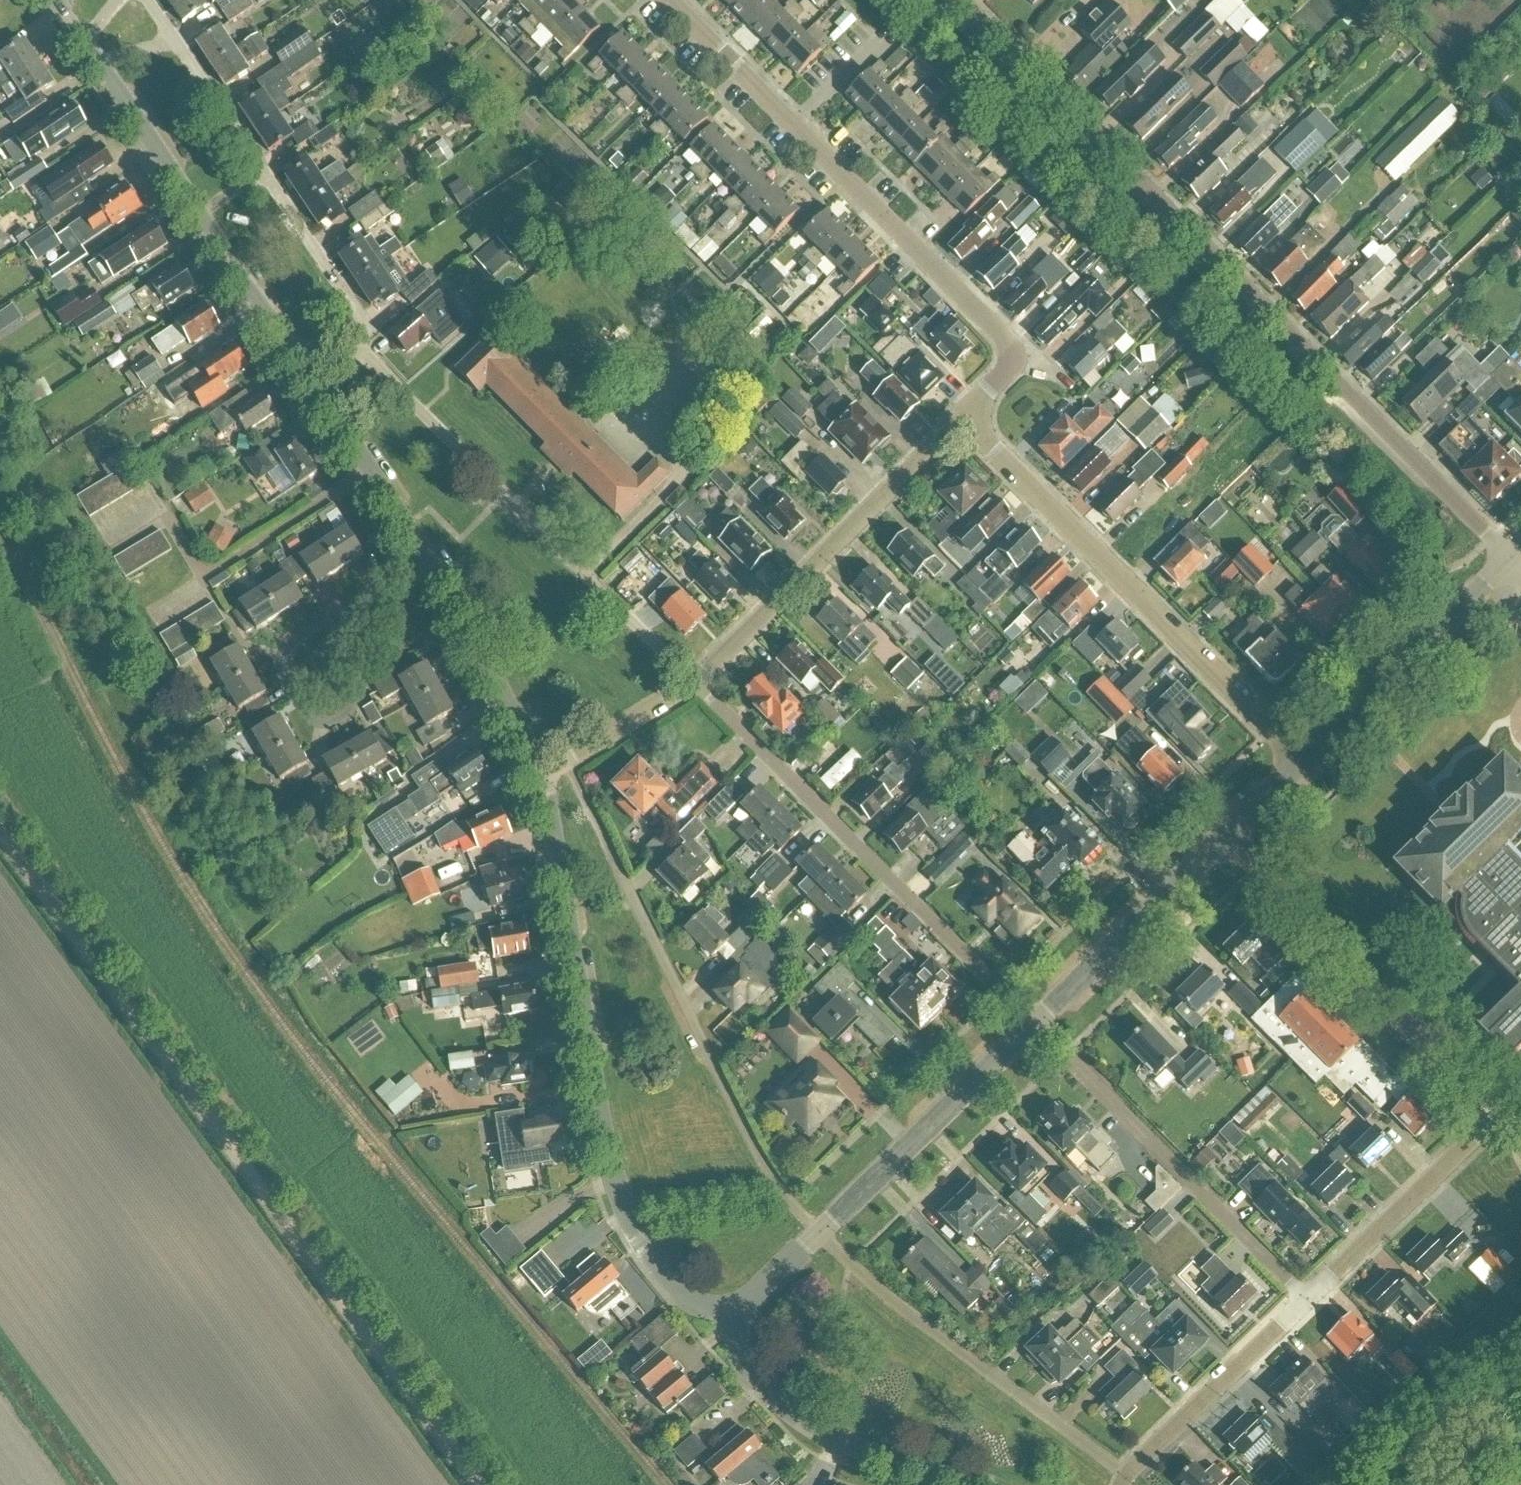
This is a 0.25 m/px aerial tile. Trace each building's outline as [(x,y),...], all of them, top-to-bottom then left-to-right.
[(169,5),(184,26),(207,10),(202,0),(176,0),(169,5)] [(224,14),(244,0),(220,0),(216,3),(224,14)] [(254,8),(249,0),(244,0),(224,14),(231,25),(254,8)] [(464,2),(476,13),(487,2),(485,0),(466,0),(464,2)] [(562,0),(527,0),(521,7),(531,17),(532,19),(527,24),(526,23),(520,28),(525,34),(527,36),(562,0)] [(583,12),(571,0),(562,0),(527,36),(533,41),(538,35),(536,33),(542,28),(544,30),(555,41),(583,12)] [(739,0),(722,0),(730,9),(739,0)] [(730,9),(747,26),(771,3),(768,0),(739,0),(730,9)] [(1042,0),(1024,0),(1032,9),(1042,0)] [(1175,14),(1189,0),(1161,0),(1175,14)] [(1172,47),(1187,61),(1244,7),(1237,0),(1218,0),(1205,13),(1206,14),(1172,47)] [(764,43),(799,8),(792,2),(781,13),(771,3),(747,26),(764,43)] [(1127,54),(1115,42),(1130,26),(1107,2),(1078,31),(1093,45),(1075,63),(1077,66),(1065,77),(1082,95),(1098,79),(1100,81),(1127,54)] [(804,36),(794,26),(805,15),(799,8),(764,43),(781,60),(804,36)] [(565,64),(601,30),(583,12),(555,41),(565,51),(559,57),(565,64)] [(492,31),(499,24),(489,14),(482,21),(492,31)] [(844,35),(856,23),(847,14),(834,26),(844,35)] [(350,23),(341,29),(348,40),(357,35),(350,23)] [(525,34),(520,28),(515,24),(501,37),(511,47),(525,34)] [(198,45),(213,67),(236,51),(222,29),(198,45)] [(283,66),(314,45),(304,30),(273,51),(283,66)] [(1232,42),(1199,74),(1214,90),(1247,58),(1256,49),(1241,34),(1232,42)] [(617,76),(640,54),(623,36),(588,70),(595,77),(602,71),(600,69),(605,64),(607,66),(617,76)] [(798,77),(833,43),(826,36),(815,47),(804,36),(781,60),(798,77)] [(259,37),(236,51),(213,67),(227,88),(250,73),(247,66),(256,60),(257,61),(269,53),(259,37)] [(26,43),(0,60),(0,62),(8,74),(2,78),(5,84),(1,86),(4,89),(40,65),(26,43)] [(526,65),(536,54),(527,45),(517,56),(526,65)] [(292,79),(322,59),(313,46),(284,66),(292,79)] [(1147,47),(1096,97),(1099,101),(1100,104),(1103,107),(1106,107),(1110,111),(1125,97),(1130,102),(1144,89),(1141,87),(1164,64),(1147,47)] [(892,73),(908,58),(900,50),(884,66),(892,73)] [(624,105),(657,70),(640,54),(617,76),(627,86),(629,88),(624,93),(622,92),(616,98),(624,105)] [(469,81),(453,62),(437,75),(453,94),(469,81)] [(541,78),(549,69),(543,63),(534,71),(541,78)] [(846,97),(863,114),(886,91),(876,81),(887,70),(881,63),(846,97)] [(1219,87),(1241,110),(1265,87),(1243,64),(1219,87)] [(41,94),(54,86),(40,65),(4,89),(5,92),(9,90),(13,96),(20,92),(26,101),(6,114),(14,125),(47,103),(41,94)] [(651,111),(674,87),(657,70),(624,105),(629,111),(635,105),(633,103),(638,98),(640,100),(651,111)] [(1174,78),(1150,101),(1125,125),(1134,134),(1134,137),(1137,140),(1139,140),(1142,143),(1167,118),(1164,115),(1175,104),(1178,107),(1190,95),(1174,78)] [(936,79),(926,89),(934,97),(943,87),(936,79)] [(287,80),(241,110),(255,131),(279,115),(279,116),(291,108),(284,97),(293,91),(287,80)] [(926,87),(920,82),(912,90),(917,96),(926,87)] [(656,139),(691,104),(674,87),(651,111),(661,120),(650,132),(656,139)] [(880,131),(914,97),(908,91),(901,97),(903,99),(898,103),(897,102),(886,91),(863,114),(880,131)] [(921,104),(914,97),(880,131),(897,148),(920,126),(910,115),(909,114),(913,110),(914,111),(921,104)] [(965,110),(953,100),(940,114),(951,125),(965,110)] [(1409,171),(1461,121),(1441,101),(1389,151),(1409,171)] [(685,144),(708,122),(691,104),(656,139),(663,145),(674,134),(685,144)] [(1193,144),(1216,121),(1202,107),(1180,129),(1179,129),(1167,141),(1170,144),(1156,157),(1159,160),(1159,164),(1163,168),(1167,168),(1169,170),(1181,158),(1184,161),(1197,148),(1193,144)] [(82,122),(84,120),(77,110),(75,111),(72,108),(36,132),(37,134),(20,145),(29,158),(47,147),(49,150),(62,142),(63,137),(83,124),(82,122)] [(292,135),(279,116),(279,115),(255,131),(271,154),(293,139),(294,138),(292,135)] [(1235,125),(1248,139),(1259,129),(1246,116),(1235,125)] [(596,128),(585,117),(575,127),(586,138),(596,128)] [(1304,122),(1274,152),(1296,175),(1327,146),(1304,122)] [(312,123),(292,135),(294,138),(293,139),(299,148),(320,135),(312,123)] [(914,165),(943,138),(948,132),(942,125),(935,131),(937,133),(932,137),(930,136),(920,126),(897,148),(914,165)] [(696,179),(731,145),(714,127),(691,150),(701,161),(703,162),(697,168),(696,166),(690,172),(696,179)] [(984,147),(994,137),(985,128),(975,138),(984,147)] [(1234,152),(1244,141),(1233,129),(1232,128),(1205,154),(1206,155),(1208,158),(1183,184),(1200,202),(1212,190),(1214,192),(1221,185),(1220,183),(1227,175),(1219,167),(1234,152)] [(318,156),(340,140),(333,129),(310,145),(318,156)] [(930,182),(970,143),(964,137),(958,143),(960,145),(955,150),(953,147),(943,138),(914,165),(930,182)] [(977,149),(970,143),(930,182),(947,199),(976,171),(966,161),(964,159),(968,154),(970,156),(977,149)] [(725,185),(748,162),(731,145),(696,179),(703,185),(709,180),(708,178),(713,173),(715,174),(725,185)] [(99,146),(40,185),(41,186),(32,192),(44,211),(48,208),(56,220),(57,220),(78,207),(70,196),(89,183),(92,183),(96,180),(98,178),(114,167),(112,164),(112,161),(109,157),(106,156),(100,147),(99,146)] [(434,166),(446,159),(438,147),(426,154),(434,166)] [(617,172),(630,160),(621,151),(608,163),(617,172)] [(1014,168),(1023,160),(1016,152),(1007,160),(1014,168)] [(288,179),(303,202),(347,173),(341,164),(321,177),(311,163),(310,164),(306,158),(293,167),(296,172),(288,179)] [(1214,218),(1212,220),(1224,232),(1232,224),(1230,222),(1239,213),(1242,213),(1252,204),(1250,203),(1277,177),(1262,161),(1236,188),(1235,187),(1220,202),(1222,205),(1212,215),(1214,218)] [(731,213),(765,179),(748,162),(725,185),(735,195),(737,196),(731,202),(730,200),(724,206),(731,213)] [(15,193),(41,175),(34,164),(7,182),(15,193)] [(1327,171),(1306,192),(1321,207),(1342,187),(1341,186),(1349,178),(1337,165),(1329,173),(1327,171)] [(639,170),(629,181),(637,189),(648,179),(639,170)] [(964,217),(999,182),(993,176),(987,181),(976,171),(947,199),(964,217)] [(1482,172),(1471,182),(1482,193),(1493,184),(1482,172)] [(335,198),(355,185),(347,173),(303,202),(319,227),(329,221),(332,226),(345,217),(342,212),(343,211),(335,198)] [(759,219),(782,196),(765,179),(731,213),(737,219),(743,214),(741,212),(747,206),(748,208),(759,219)] [(126,220),(141,209),(139,207),(140,204),(136,198),(133,197),(126,187),(98,206),(100,210),(71,229),(82,248),(113,229),(116,227),(118,227),(125,223),(126,220)] [(1303,312),(1305,315),(1322,298),(1327,298),(1336,288),(1331,283),(1344,270),(1341,267),(1373,235),(1381,243),(1396,230),(1394,229),(1419,205),(1402,188),(1389,200),(1377,212),(1378,213),(1373,218),(1372,217),(1352,237),(1350,235),(1330,256),(1334,259),(1320,272),(1319,271),(1302,289),(1303,291),(1292,302),(1294,304),(1297,310),(1303,312)] [(665,189),(651,203),(660,212),(674,199),(665,189)] [(469,191),(456,200),(461,209),(474,200),(469,191)] [(349,212),(357,224),(384,207),(376,194),(349,212)] [(765,247),(799,213),(782,196),(759,219),(769,229),(770,230),(765,236),(764,234),(758,240),(765,247)] [(1249,257),(1252,260),(1265,247),(1268,249),(1279,237),(1276,233),(1297,212),(1286,200),(1264,222),(1262,220),(1246,235),(1248,237),(1239,247),(1242,250),(1242,253),(1245,256),(1249,257)] [(989,231),(1006,214),(1005,212),(994,201),(993,201),(964,230),(966,233),(949,250),(962,262),(979,245),(981,247),(993,235),(989,231)] [(396,213),(389,204),(360,224),(366,233),(396,213)] [(1024,205),(1007,223),(1017,232),(1034,215),(1024,205)] [(1083,220),(1070,206),(1052,223),(1065,237),(1083,220)] [(1511,216),(1520,227),(1520,206),(1511,216)] [(47,226),(56,220),(48,208),(44,211),(39,214),(47,226)] [(683,226),(688,221),(675,208),(661,222),(674,235),(683,226)] [(72,211),(53,223),(60,234),(79,222),(72,211)] [(810,265),(844,230),(827,213),(804,235),(814,247),(816,248),(810,253),(809,252),(803,258),(810,265)] [(683,226),(674,235),(692,252),(700,244),(683,226)] [(90,269),(102,287),(114,280),(136,265),(137,267),(139,265),(143,265),(150,260),(151,257),(165,248),(164,246),(164,242),(161,236),(158,236),(152,227),(101,260),(101,261),(90,269)] [(20,246),(31,238),(24,228),(13,236),(20,246)] [(1326,246),(1309,228),(1289,248),(1263,273),(1269,279),(1270,278),(1272,281),(1272,284),(1277,288),(1280,289),(1281,291),(1296,276),(1299,276),(1304,272),(1304,269),(1307,266),(1306,265),(1326,246)] [(35,260),(59,244),(49,230),(26,245),(35,260)] [(838,270),(861,247),(844,230),(810,265),(816,271),(822,265),(820,263),(826,258),(828,260),(838,270)] [(1013,262),(1026,248),(1015,237),(977,276),(980,278),(980,281),(983,284),(986,284),(994,292),(1009,277),(1011,277),(1014,274),(1015,271),(1018,268),(1013,262)] [(340,259),(356,283),(381,267),(404,252),(397,241),(381,251),(373,238),(364,244),(359,238),(347,246),(350,252),(340,259)] [(1365,249),(1371,258),(1384,250),(1378,241),(1365,249)] [(513,259),(497,242),(483,254),(498,272),(513,259)] [(51,266),(72,253),(66,245),(46,258),(51,266)] [(844,299),(878,265),(861,247),(838,270),(848,281),(850,282),(845,288),(843,286),(837,292),(844,299)] [(1439,247),(1411,274),(1423,286),(1440,269),(1440,268),(1450,258),(1439,247)] [(1428,257),(1420,249),(1403,265),(1411,273),(1428,257)] [(726,255),(719,262),(732,277),(739,271),(726,255)] [(1082,279),(1097,264),(1088,256),(1074,269),(1082,279)] [(73,268),(67,259),(49,271),(55,279),(73,268)] [(1368,306),(1357,293),(1365,285),(1368,287),(1385,270),(1383,268),(1375,259),(1312,321),(1332,342),(1368,306)] [(1044,288),(1058,273),(1048,263),(1034,278),(1031,276),(1024,283),(1026,285),(1006,306),(1009,309),(1009,312),(1012,314),(1015,315),(1019,318),(1038,299),(1040,299),(1043,297),(1043,295),(1046,291),(1044,288)] [(766,266),(750,282),(765,297),(781,281),(766,266)] [(397,291),(381,267),(356,283),(372,307),(382,301),(386,306),(398,297),(395,292),(397,291)] [(179,301),(194,291),(192,288),(191,282),(186,279),(179,269),(133,300),(143,315),(152,310),(155,314),(166,308),(168,309),(169,308),(174,307),(179,301)] [(1128,292),(1141,280),(1131,269),(1118,281),(1128,292)] [(411,308),(439,284),(428,273),(401,297),(411,308)] [(885,274),(868,290),(881,303),(898,287),(885,274)] [(1095,314),(1107,301),(1090,283),(1080,292),(1079,291),(1064,306),(1063,305),(1048,321),(1049,323),(1038,335),(1040,337),(1040,341),(1043,344),(1046,344),(1049,346),(1066,330),(1068,331),(1071,329),(1074,329),(1077,327),(1076,323),(1078,320),(1075,316),(1086,306),(1095,314)] [(96,291),(94,293),(78,303),(78,304),(76,301),(72,294),(53,307),(67,328),(104,304),(96,291)] [(791,302),(782,294),(773,303),(782,311),(791,302)] [(868,320),(867,321),(882,336),(897,321),(874,298),(860,312),(868,320)] [(1160,323),(1170,313),(1162,303),(1151,313),(1160,323)] [(26,318),(18,304),(0,315),(0,332),(1,333),(26,318)] [(102,326),(118,315),(111,304),(76,326),(83,337),(101,325),(102,326)] [(441,322),(443,320),(440,316),(438,319),(427,306),(393,336),(401,346),(400,349),(405,354),(408,354),(410,356),(420,346),(421,347),(423,345),(426,345),(431,341),(431,338),(434,335),(432,333),(442,324),(441,322)] [(203,339),(219,328),(218,326),(218,323),(215,317),(211,316),(206,307),(177,326),(179,328),(153,345),(163,359),(188,343),(191,347),(195,344),(197,345),(203,341),(203,339)] [(1107,356),(1128,334),(1106,313),(1092,327),(1101,336),(1094,343),(1092,342),(1068,366),(1085,382),(1108,358),(1107,356)] [(953,369),(971,350),(962,340),(964,337),(951,323),(947,326),(937,317),(928,326),(924,322),(914,332),(928,346),(929,345),(953,369)] [(1352,371),(1396,327),(1388,319),(1375,332),(1367,325),(1341,351),(1343,354),(1340,358),(1352,371)] [(845,331),(835,320),(810,345),(820,356),(845,331)] [(623,522),(671,474),(657,461),(638,479),(494,336),(458,372),(479,394),(487,387),(623,522)] [(1476,394),(1491,380),(1497,374),(1510,361),(1502,352),(1489,366),(1486,362),(1480,367),(1460,348),(1451,357),(1436,343),(1416,363),(1431,379),(1403,406),(1423,427),(1467,384),(1476,394)] [(922,401),(942,381),(919,357),(917,358),(903,344),(889,358),(902,372),(898,377),(922,401)] [(1373,385),(1399,359),(1384,344),(1370,357),(1370,359),(1359,371),(1373,385)] [(105,358),(97,345),(88,351),(97,363),(105,358)] [(231,379),(247,369),(245,366),(245,363),(241,357),(238,357),(232,348),(206,365),(207,367),(194,376),(203,389),(217,381),(220,387),(222,385),(225,386),(230,382),(231,379)] [(818,358),(809,349),(800,358),(810,367),(818,358)] [(1511,362),(1520,372),(1520,352),(1511,362)] [(1129,378),(1141,367),(1131,357),(1119,368),(1129,378)] [(145,393),(166,379),(152,358),(132,371),(145,393)] [(1497,374),(1491,380),(1510,398),(1520,387),(1520,372),(1510,361),(1497,374)] [(911,414),(918,407),(892,380),(890,382),(873,365),(862,376),(881,397),(877,403),(883,411),(887,411),(901,424),(903,422),(906,422),(911,418),(911,414)] [(1188,391),(1216,384),(1212,368),(1184,376),(1188,391)] [(828,404),(827,404),(875,452),(887,440),(856,408),(852,412),(836,396),(839,392),(829,381),(817,392),(828,404)] [(30,408),(47,400),(38,383),(22,391),(30,408)] [(813,409),(794,390),(783,401),(802,421),(813,409)] [(1513,401),(1517,406),(1505,418),(1520,435),(1520,393),(1513,401)] [(246,436),(277,415),(264,396),(234,415),(228,406),(209,418),(222,437),(239,425),(246,436)] [(1520,473),(1520,461),(1513,453),(1505,461),(1493,449),(1484,458),(1469,443),(1472,440),(1463,430),(1483,409),(1473,398),(1448,422),(1457,432),(1440,450),(1466,477),(1465,478),(1491,505),(1494,502),(1498,502),(1503,497),(1503,493),(1509,488),(1512,489),(1517,484),(1516,480),(1520,476),(1519,475),(1520,473)] [(807,430),(781,404),(770,415),(797,441),(807,430)] [(875,452),(827,404),(819,413),(835,429),(831,433),(863,464),(875,452)] [(1076,423),(1071,427),(1065,422),(1062,424),(1059,424),(1055,428),(1055,431),(1052,434),(1055,437),(1042,450),(1045,453),(1045,457),(1049,460),(1052,460),(1063,471),(1089,445),(1088,444),(1093,440),(1094,441),(1114,422),(1101,409),(1098,412),(1083,411),(1073,421),(1076,423)] [(1145,451),(1170,427),(1152,410),(1127,434),(1145,451)] [(1116,428),(1066,478),(1083,494),(1097,480),(1099,480),(1102,477),(1102,474),(1111,466),(1108,463),(1129,442),(1116,428)] [(248,454),(251,438),(237,436),(234,452),(248,454)] [(757,447),(749,439),(738,450),(746,459),(757,447)] [(842,486),(845,482),(816,453),(814,455),(802,443),(781,464),(800,485),(809,477),(830,499),(832,497),(836,498),(844,490),(842,486)] [(315,473),(317,471),(312,462),(309,463),(296,444),(268,463),(262,453),(245,464),(258,483),(275,473),(274,471),(282,466),(298,489),(317,476),(315,473)] [(1138,493),(1166,467),(1152,452),(1132,471),(1135,474),(1127,482),(1125,481),(1114,492),(1115,494),(1100,509),(1103,513),(1102,514),(1109,521),(1110,519),(1114,523),(1116,520),(1120,519),(1121,516),(1133,504),(1136,503),(1137,500),(1141,496),(1138,493)] [(1168,490),(1192,467),(1182,458),(1160,480),(1168,490)] [(140,463),(131,469),(143,488),(152,483),(140,463)] [(143,488),(131,469),(120,475),(133,495),(143,488)] [(727,498),(736,490),(719,472),(710,481),(727,498)] [(963,519),(986,495),(965,473),(940,497),(951,507),(944,514),(949,519),(940,529),(934,524),(927,531),(942,546),(966,523),(963,519)] [(133,495),(120,475),(110,481),(123,501),(133,495)] [(123,501),(110,481),(100,487),(112,507),(123,501)] [(786,541),(803,524),(793,513),(795,510),(780,495),(777,498),(762,483),(751,493),(766,509),(759,515),(772,529),(772,528),(786,541)] [(195,515),(215,502),(204,485),(184,497),(195,515)] [(112,507),(100,487),(90,494),(102,513),(112,507)] [(674,511),(689,496),(681,488),(666,503),(674,511)] [(1327,501),(1351,526),(1365,513),(1341,488),(1327,501)] [(102,513),(90,494),(79,500),(92,520),(102,513)] [(1220,499),(1201,517),(1212,528),(1231,511),(1220,499)] [(695,533),(709,519),(691,500),(677,515),(695,533)] [(999,530),(1011,518),(1009,516),(1007,510),(1002,508),(994,501),(955,539),(968,552),(984,537),(988,541),(990,539),(994,538),(999,530)] [(752,575),(772,555),(729,512),(719,521),(730,533),(721,541),(728,549),(731,556),(735,556),(748,569),(747,570),(752,575)] [(339,536),(324,545),(340,571),(363,556),(348,531),(349,530),(339,514),(328,520),(339,536)] [(1360,573),(1377,590),(1381,587),(1385,587),(1388,583),(1389,579),(1392,576),(1375,559),(1378,555),(1367,544),(1364,547),(1338,519),(1330,519),(1321,527),(1321,533),(1316,538),(1325,548),(1329,544),(1338,553),(1342,550),(1351,560),(1348,563),(1359,575),(1360,573)] [(234,537),(215,526),(205,544),(224,555),(234,537)] [(664,543),(673,534),(665,526),(655,535),(664,543)] [(1202,565),(1205,562),(1199,556),(1209,546),(1189,526),(1175,540),(1183,549),(1162,570),(1170,579),(1170,582),(1173,586),(1176,586),(1179,588),(1194,573),(1199,573),(1202,569),(1202,565)] [(689,551),(699,542),(685,528),(676,537),(689,551)] [(1031,556),(1040,547),(1023,529),(986,566),(1001,581),(986,596),(994,605),(996,606),(1013,589),(1004,579),(1015,568),(1019,571),(1033,557),(1031,556)] [(161,533),(153,538),(164,558),(173,552),(161,533)] [(1328,551),(1325,548),(1312,534),(1290,555),(1306,571),(1328,551)] [(937,582),(947,571),(936,560),(936,559),(927,549),(925,550),(910,536),(902,543),(899,543),(893,548),(893,552),(891,553),(906,568),(905,569),(915,580),(926,570),(937,582)] [(291,553),(301,547),(295,537),(285,543),(291,553)] [(164,558),(153,538),(143,544),(155,563),(164,558)] [(155,563),(143,544),(134,550),(146,569),(155,563)] [(340,571),(324,545),(301,560),(299,557),(290,562),(303,581),(311,576),(317,585),(340,571)] [(1251,547),(1232,565),(1255,589),(1274,571),(1251,547)] [(146,569),(134,550),(125,555),(136,575),(146,569)] [(630,578),(645,562),(637,553),(621,569),(630,578)] [(136,575),(125,555),(115,561),(126,581),(136,575)] [(729,597),(737,589),(714,565),(712,567),(700,555),(689,566),(701,578),(695,584),(704,593),(705,592),(720,607),(730,598),(729,597)] [(254,559),(247,565),(253,572),(260,567),(254,559)] [(1044,603),(1070,576),(1068,574),(1068,571),(1064,567),(1061,567),(1053,559),(1024,588),(1039,603),(1024,619),(1032,627),(1050,610),(1044,603)] [(294,587),(303,581),(290,562),(282,567),(287,577),(264,592),(281,617),(304,602),(294,587)] [(1225,562),(1208,580),(1220,593),(1238,575),(1225,562)] [(1323,568),(1312,578),(1325,592),(1319,598),(1343,622),(1346,619),(1350,619),(1352,617),(1352,613),(1362,604),(1337,579),(1336,581),(1323,568)] [(926,631),(938,620),(919,601),(913,607),(875,569),(873,571),(871,570),(852,589),(874,612),(876,611),(879,614),(888,606),(901,619),(908,614),(926,631)] [(974,571),(967,578),(980,590),(987,583),(974,571)] [(981,619),(994,605),(980,590),(967,578),(966,579),(957,588),(976,607),(973,611),(981,619)] [(695,629),(705,619),(687,601),(688,600),(682,593),(681,594),(670,582),(658,593),(670,605),(661,613),(665,617),(666,621),(670,623),(676,629),(677,633),(682,635),(685,639),(689,635),(693,633),(695,629)] [(1079,623),(1097,605),(1087,596),(1088,593),(1085,590),(1082,589),(1079,586),(1039,625),(1052,638),(1065,626),(1070,631),(1074,628),(1077,628),(1079,626),(1079,623)] [(1253,609),(1263,600),(1253,589),(1243,599),(1253,609)] [(1343,622),(1319,598),(1313,604),(1300,591),(1289,601),(1302,614),(1300,616),(1325,641),(1334,631),(1338,631),(1340,629),(1340,625),(1343,622)] [(281,617),(264,592),(241,606),(243,611),(235,616),(247,636),(256,630),(258,633),(281,617)] [(1212,624),(1229,607),(1220,598),(1203,614),(1212,624)] [(867,653),(878,642),(839,602),(819,621),(844,647),(853,639),(867,653)] [(216,605),(207,611),(217,629),(226,624),(216,605)] [(217,629),(207,611),(198,616),(208,634),(217,629)] [(1248,625),(1251,628),(1252,627),(1265,641),(1264,642),(1268,645),(1263,649),(1289,676),(1303,662),(1290,649),(1290,645),(1286,641),(1282,641),(1257,615),(1248,625)] [(208,634),(198,616),(189,621),(199,640),(208,634)] [(199,640),(189,621),(180,627),(190,645),(199,640)] [(1134,660),(1141,653),(1139,650),(1141,648),(1117,625),(1102,639),(1092,629),(1073,648),(1092,668),(1107,653),(1121,667),(1130,658),(1134,660)] [(190,645),(180,627),(171,632),(181,650),(188,646),(190,645)] [(1289,676),(1263,649),(1268,645),(1264,642),(1265,641),(1252,627),(1251,628),(1234,645),(1271,684),(1281,684),(1289,676)] [(181,650),(171,632),(161,638),(171,656),(172,656),(181,650)] [(212,665),(226,689),(253,673),(239,649),(238,650),(233,641),(212,653),(217,662),(212,665)] [(782,667),(803,687),(812,696),(822,686),(833,696),(846,684),(825,663),(820,668),(800,648),(801,647),(797,643),(793,647),(795,649),(791,654),(789,652),(777,663),(781,667),(782,667)] [(181,650),(172,656),(180,668),(196,659),(188,646),(181,650)] [(1007,667),(1019,666),(1018,652),(1007,653),(1007,667)] [(957,695),(969,684),(940,654),(928,665),(957,695)] [(924,676),(907,659),(891,675),(908,693),(924,676)] [(441,690),(428,666),(414,674),(408,664),(373,684),(384,703),(406,691),(414,706),(441,690)] [(1021,667),(1005,690),(1016,697),(1032,675),(1021,667)] [(1137,667),(1114,689),(1128,703),(1151,681),(1137,667)] [(1114,687),(1122,680),(1113,670),(1105,678),(1114,687)] [(253,673),(226,689),(240,713),(245,709),(250,719),(271,707),(266,697),(267,696),(253,673)] [(1155,707),(1173,688),(1159,676),(1141,695),(1155,707)] [(785,734),(804,714),(783,693),(781,694),(765,678),(757,686),(754,686),(749,691),(749,694),(747,697),(759,709),(757,711),(769,723),(771,721),(785,734)] [(1047,695),(1036,682),(1029,689),(1041,701),(1047,695)] [(1096,703),(1117,724),(1133,709),(1112,688),(1096,703)] [(454,715),(441,690),(414,706),(426,729),(416,735),(424,749),(446,737),(439,723),(454,715)] [(1208,754),(1211,750),(1196,734),(1207,723),(1183,699),(1157,725),(1170,738),(1171,737),(1197,764),(1200,761),(1204,761),(1207,757),(1208,754)] [(824,701),(813,712),(830,730),(841,719),(824,701)] [(253,735),(267,760),(294,743),(281,720),(279,721),(274,712),(253,723),(258,732),(253,735)] [(211,741),(226,732),(219,721),(204,729),(211,741)] [(835,738),(830,733),(825,727),(824,726),(822,728),(804,745),(815,757),(835,738)] [(384,759),(393,754),(382,734),(373,739),(371,736),(347,750),(362,777),(386,763),(384,759)] [(1052,738),(1031,758),(1051,778),(1071,758),(1052,738)] [(308,767),(294,743),(267,760),(281,784),(287,780),(292,789),(312,777),(307,768),(308,767)] [(906,765),(917,755),(904,743),(887,760),(892,765),(899,772),(906,765)] [(1022,771),(1033,760),(1016,743),(1004,753),(1022,771)] [(1173,786),(1182,777),(1166,760),(1166,757),(1162,754),(1160,754),(1158,751),(1152,756),(1141,744),(1127,757),(1139,769),(1138,770),(1164,795),(1166,793),(1169,793),(1173,789),(1173,786)] [(338,790),(362,777),(347,750),(323,763),(328,773),(312,783),(319,794),(335,785),(338,790)] [(475,785),(489,776),(487,773),(487,770),(483,763),(480,763),(475,754),(446,772),(447,775),(442,778),(434,766),(413,780),(421,794),(408,801),(410,804),(368,831),(386,858),(413,840),(406,827),(442,803),(441,799),(457,789),(462,797),(477,788),(475,785)] [(1111,817),(1124,829),(1128,831),(1131,831),(1133,829),(1135,828),(1136,826),(1137,823),(1136,821),(1136,819),(1134,817),(1142,808),(1132,798),(1134,795),(1117,777),(1115,778),(1098,761),(1082,776),(1082,782),(1097,797),(1096,798),(1097,799),(1092,804),(1107,820),(1111,817)] [(1504,855),(1503,856),(1501,853),(1520,833),(1520,782),(1501,761),(1465,797),(1465,796),(1454,806),(1453,806),(1439,820),(1440,820),(1429,831),(1430,831),(1394,867),(1440,914),(1441,912),(1452,923),(1451,925),(1518,992),(1477,1032),(1476,1030),(1474,1031),(1509,1067),(1510,1066),(1509,1064),(1520,1052),(1520,873),(1504,855)] [(678,826),(720,784),(702,765),(678,790),(667,781),(661,787),(658,784),(660,782),(649,772),(647,773),(639,766),(627,779),(623,779),(618,784),(618,788),(617,790),(626,800),(619,808),(636,824),(644,817),(645,817),(656,806),(678,826)] [(901,781),(911,770),(906,765),(899,772),(892,765),(883,775),(887,778),(897,788),(903,783),(901,781)] [(388,776),(392,784),(402,779),(397,771),(388,776)] [(890,799),(899,790),(897,788),(887,778),(879,786),(875,783),(863,795),(864,795),(854,805),(861,813),(860,814),(863,819),(869,822),(870,822),(871,823),(893,801),(890,799)] [(728,813),(746,796),(734,783),(716,800),(728,813)] [(782,813),(760,790),(739,810),(750,821),(739,831),(749,841),(746,844),(748,846),(782,813)] [(922,826),(939,810),(927,798),(887,838),(893,846),(893,850),(899,855),(902,855),(904,856),(917,842),(923,840),(926,834),(928,832),(922,826)] [(490,846),(510,836),(500,812),(468,827),(468,825),(460,829),(458,824),(452,827),(439,836),(435,838),(441,852),(473,838),(479,851),(482,850),(490,849),(490,846)] [(802,833),(782,813),(748,846),(762,860),(775,846),(782,853),(802,833)] [(1077,872),(1101,849),(1068,814),(1044,838),(1047,842),(1039,850),(1024,835),(1009,850),(1028,870),(1026,872),(1046,892),(1072,868),(1077,872)] [(696,843),(708,832),(696,820),(678,837),(686,846),(668,864),(669,865),(658,876),(682,900),(708,875),(704,870),(713,861),(696,843)] [(953,820),(933,839),(944,850),(964,831),(953,820)] [(960,857),(975,842),(968,834),(952,849),(960,857)] [(809,881),(819,892),(840,871),(819,850),(801,868),(811,879),(809,881)] [(766,886),(785,867),(777,858),(757,877),(766,886)] [(491,912),(522,903),(515,876),(507,878),(504,866),(477,875),(478,880),(482,879),(491,912)] [(794,875),(785,867),(766,886),(774,895),(794,875)] [(416,909),(441,897),(430,871),(404,882),(416,909)] [(867,898),(840,871),(819,892),(810,900),(836,927),(822,941),(824,943),(818,949),(816,947),(832,963),(857,937),(842,922),(848,916),(849,916),(867,898)] [(1019,943),(1040,923),(1030,911),(1031,910),(1019,897),(1017,898),(1004,885),(1000,889),(985,874),(975,885),(989,900),(976,914),(989,927),(991,926),(998,933),(995,937),(1007,949),(1017,941),(1019,943)] [(757,911),(772,896),(764,887),(749,902),(757,911)] [(711,960),(728,944),(716,930),(724,923),(711,910),(703,917),(702,916),(685,931),(702,951),(700,952),(707,960),(709,958),(711,960)] [(454,932),(477,926),(475,914),(451,921),(454,932)] [(738,954),(763,928),(753,919),(728,945),(738,954)] [(902,1017),(904,1016),(921,1033),(924,1031),(926,1032),(960,998),(958,996),(960,994),(943,977),(944,975),(934,964),(921,977),(914,970),(917,967),(894,944),(896,941),(876,921),(862,936),(881,956),(878,959),(889,970),(882,977),(894,990),(897,987),(903,994),(892,1006),(902,1017)] [(1268,977),(1283,963),(1266,945),(1267,944),(1251,927),(1226,951),(1243,968),(1251,960),(1268,977)] [(528,953),(530,951),(529,945),(527,944),(525,929),(513,930),(512,929),(501,931),(501,932),(490,934),(491,935),(477,937),(479,954),(493,952),(494,962),(529,957),(528,953)] [(758,943),(752,949),(748,945),(742,950),(729,962),(739,974),(717,996),(720,1000),(719,1005),(724,1011),(730,1011),(733,1014),(745,1003),(749,1006),(760,995),(762,998),(774,987),(764,977),(771,970),(778,964),(758,943)] [(894,1039),(847,993),(857,983),(840,966),(814,991),(829,1008),(812,1025),(832,1044),(852,1025),(880,1053),(894,1039)] [(438,973),(441,993),(476,987),(473,968),(438,973)] [(1185,1005),(1176,1014),(1195,1034),(1205,1024),(1197,1016),(1224,990),(1206,971),(1178,998),(1185,1005)] [(400,984),(401,994),(417,993),(416,982),(400,984)] [(1252,1020),(1263,1008),(1240,985),(1229,997),(1252,1020)] [(1289,987),(1253,1023),(1318,1088),(1326,1080),(1346,1099),(1357,1087),(1375,1105),(1387,1093),(1401,1108),(1392,1115),(1417,1141),(1438,1120),(1386,1067),(1384,1070),(1361,1046),(1362,1045),(1311,993),(1303,1001),(1289,987)] [(474,1014),(480,1014),(482,1031),(497,1029),(494,1011),(501,1010),(503,1019),(536,1015),(536,1010),(537,1008),(536,1001),(534,1000),(533,989),(499,994),(499,995),(478,998),(471,999),(474,1014)] [(433,1012),(461,1009),(458,991),(430,995),(432,1004),(433,1012)] [(1276,997),(1271,991),(1261,1000),(1267,1006),(1276,997)] [(422,1014),(433,1012),(432,1004),(421,1005),(422,1014)] [(390,1022),(399,1018),(393,1006),(384,1010),(390,1022)] [(790,1009),(764,1034),(796,1067),(823,1042),(790,1009)] [(1204,1085),(1217,1072),(1200,1054),(1186,1068),(1147,1028),(1126,1049),(1156,1080),(1167,1070),(1175,1079),(1174,1080),(1188,1093),(1200,1081),(1204,1085)] [(451,1074),(476,1070),(473,1056),(448,1060),(451,1074)] [(503,1089),(535,1085),(532,1062),(521,1063),(520,1059),(499,1062),(500,1068),(486,1070),(489,1086),(502,1084),(503,1089)] [(1241,1079),(1254,1075),(1249,1059),(1236,1062),(1241,1079)] [(794,1124),(807,1136),(839,1104),(827,1092),(832,1087),(810,1065),(783,1091),(789,1098),(774,1113),(789,1129),(794,1124)] [(395,1118),(424,1094),(409,1077),(381,1101),(395,1118)] [(1264,1090),(1233,1121),(1246,1135),(1278,1103),(1264,1090)] [(1366,1124),(1375,1116),(1358,1098),(1349,1107),(1366,1124)] [(1042,1120),(1044,1123),(1041,1126),(1053,1138),(1051,1141),(1067,1158),(1076,1150),(1100,1174),(1114,1159),(1105,1149),(1109,1145),(1098,1133),(1094,1138),(1090,1134),(1093,1131),(1075,1114),(1070,1119),(1059,1109),(1055,1112),(1053,1109),(1042,1120)] [(560,1144),(562,1142),(561,1137),(558,1136),(556,1122),(526,1126),(524,1114),(503,1117),(504,1131),(507,1131),(509,1143),(525,1141),(526,1152),(560,1148),(560,1144)] [(1366,1171),(1391,1147),(1374,1131),(1352,1151),(1345,1144),(1336,1153),(1347,1164),(1354,1158),(1366,1171)] [(1026,1201),(1049,1178),(1042,1170),(1044,1168),(1019,1144),(1011,1151),(1010,1150),(993,1168),(1026,1201)] [(1202,1173),(1215,1160),(1206,1150),(1192,1163),(1202,1173)] [(1340,1170),(1347,1164),(1336,1153),(1327,1160),(1335,1168),(1312,1190),(1328,1207),(1353,1184),(1340,1170)] [(1293,1187),(1304,1176),(1288,1159),(1276,1169),(1293,1187)] [(1279,1223),(1303,1248),(1321,1231),(1259,1168),(1243,1183),(1259,1200),(1254,1206),(1274,1227),(1279,1223)] [(1074,1198),(1081,1191),(1065,1174),(1049,1189),(1066,1206),(1074,1198)] [(973,1233),(994,1254),(1016,1234),(1026,1224),(1016,1213),(1011,1219),(976,1185),(941,1218),(965,1242),(973,1233)] [(1094,1219),(1102,1212),(1082,1190),(1081,1191),(1074,1198),(1094,1219)] [(1156,1194),(1145,1204),(1155,1215),(1166,1205),(1156,1194)] [(1159,1239),(1176,1222),(1166,1212),(1149,1229),(1159,1239)] [(1046,1244),(1026,1224),(1016,1234),(1036,1254),(1046,1244)] [(488,1231),(481,1238),(487,1245),(495,1239),(488,1231)] [(1464,1247),(1469,1242),(1458,1231),(1441,1248),(1431,1238),(1408,1260),(1423,1276),(1445,1254),(1453,1263),(1466,1250),(1464,1247)] [(981,1297),(991,1288),(974,1270),(964,1278),(927,1240),(903,1263),(925,1285),(928,1282),(964,1317),(982,1299),(981,1297)] [(1507,1287),(1516,1278),(1490,1251),(1480,1261),(1507,1287)] [(604,1311),(607,1310),(608,1308),(618,1320),(624,1315),(625,1315),(630,1311),(629,1311),(634,1306),(643,1317),(644,1316),(615,1282),(618,1279),(605,1263),(601,1265),(594,1256),(577,1271),(584,1280),(572,1290),(551,1266),(531,1283),(545,1299),(556,1289),(577,1314),(586,1307),(589,1309),(590,1310),(595,1312),(597,1312),(600,1312),(603,1311),(604,1311)] [(1229,1321),(1255,1296),(1239,1279),(1237,1281),(1214,1258),(1200,1271),(1209,1280),(1201,1288),(1214,1303),(1213,1304),(1229,1321)] [(1135,1299),(1157,1278),(1144,1264),(1122,1286),(1135,1299)] [(1406,1294),(1390,1277),(1367,1299),(1383,1316),(1397,1304),(1417,1325),(1437,1306),(1417,1284),(1406,1294)] [(1098,1309),(1120,1289),(1110,1278),(1088,1299),(1098,1309)] [(1016,1315),(1001,1301),(988,1315),(1003,1329),(1016,1315)] [(1190,1319),(1175,1304),(1154,1324),(1189,1359),(1206,1343),(1186,1323),(1190,1319)] [(1189,1359),(1154,1324),(1146,1315),(1137,1306),(1111,1330),(1134,1354),(1144,1345),(1152,1354),(1173,1376),(1189,1359)] [(1374,1358),(1383,1349),(1351,1315),(1328,1338),(1351,1362),(1365,1349),(1374,1358)] [(694,1425),(729,1395),(713,1377),(694,1393),(659,1352),(679,1336),(663,1317),(630,1345),(645,1363),(631,1374),(667,1417),(679,1407),(694,1425)] [(1044,1369),(1085,1331),(1077,1322),(1065,1333),(1063,1331),(1054,1338),(1049,1331),(1027,1352),(1029,1354),(1027,1360),(1036,1369),(1042,1367),(1044,1369)] [(1093,1339),(1085,1331),(1044,1369),(1045,1371),(1043,1376),(1052,1386),(1057,1384),(1061,1387),(1082,1366),(1076,1360),(1083,1353),(1082,1350),(1093,1339)] [(667,1349),(689,1368),(702,1354),(680,1335),(667,1349)] [(1105,1357),(1120,1343),(1112,1335),(1097,1349),(1105,1357)] [(1399,1351),(1407,1360),(1419,1372),(1432,1360),(1410,1337),(1397,1349),(1399,1351)] [(583,1361),(595,1373),(616,1352),(605,1340),(583,1361)] [(1419,1372),(1407,1360),(1399,1351),(1388,1362),(1408,1383),(1419,1372)] [(1133,1410),(1152,1391),(1137,1376),(1140,1372),(1121,1354),(1105,1371),(1122,1390),(1106,1405),(1125,1424),(1137,1413),(1133,1410)] [(1304,1360),(1287,1377),(1305,1395),(1309,1399),(1326,1382),(1304,1360)] [(1305,1395),(1287,1377),(1270,1393),(1288,1411),(1305,1395)] [(1325,1404),(1319,1410),(1334,1424),(1339,1419),(1325,1404)] [(1334,1424),(1319,1410),(1311,1417),(1325,1432),(1334,1424)] [(1283,1452),(1292,1444),(1264,1416),(1256,1423),(1247,1415),(1224,1437),(1244,1457),(1267,1435),(1283,1452)] [(743,1483),(746,1482),(747,1482),(750,1480),(751,1479),(756,1484),(769,1484),(772,1482),(772,1481),(777,1477),(784,1484),(785,1484),(758,1453),(761,1450),(747,1433),(744,1436),(737,1427),(719,1441),(727,1450),(715,1461),(694,1436),(674,1453),(687,1470),(699,1460),(720,1484),(729,1477),(730,1479),(732,1480),(735,1482),(737,1482),(739,1483),(741,1483),(743,1483)] [(1332,1453),(1315,1435),(1305,1445),(1322,1462),(1332,1453)] [(1228,1481),(1214,1467),(1205,1476),(1195,1466),(1187,1474),(1184,1473),(1179,1477),(1180,1481),(1177,1484),(1178,1484),(1224,1484),(1228,1481)]
